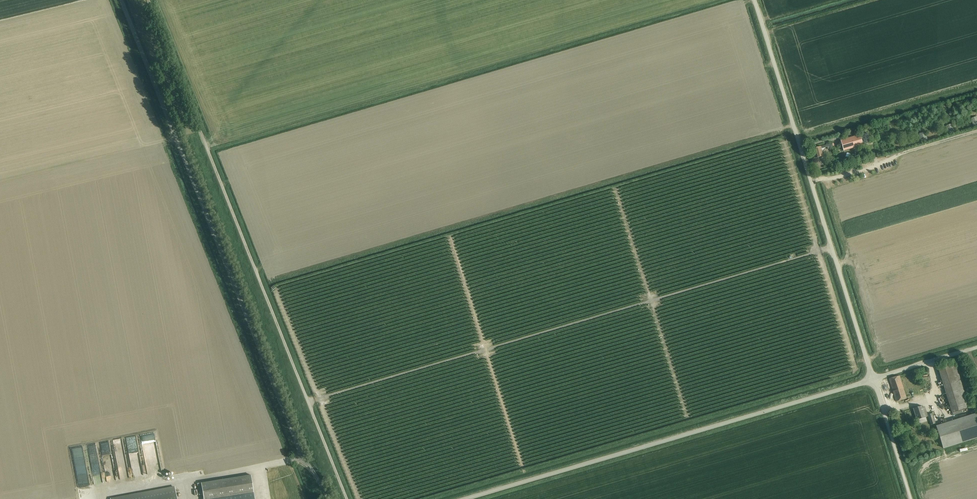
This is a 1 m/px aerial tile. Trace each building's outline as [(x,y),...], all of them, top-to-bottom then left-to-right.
[(864,134),(840,141),(843,150),(867,143),(868,143),(869,143),(868,141),(867,141),(866,141),(866,139),(867,139),(868,139),(866,133),(865,134),(864,134)] [(825,145),(814,149),(815,155),(816,158),(823,156),(823,155),(821,150),(823,150),(824,149),(824,148),(825,147),(827,147),(828,149),(833,147),(833,146),(832,144),(832,143),(825,145)] [(961,410),(968,407),(955,363),(938,369),(951,413),(952,412),(961,410)] [(896,401),(906,398),(899,375),(889,379),(896,401)] [(921,406),(913,409),(916,420),(925,418),(925,417),(928,416),(931,425),(935,423),(932,413),(927,415),(925,407),(922,408),(922,406),(921,406)] [(943,449),(976,438),(976,415),(976,413),(936,426),(943,449)] [(138,435),(139,442),(152,440),(151,434),(138,435)] [(87,447),(91,484),(99,483),(95,446),(87,447)] [(109,462),(106,447),(100,448),(102,463),(109,462)] [(73,469),(74,469),(73,474),(74,478),(76,478),(85,476),(85,474),(83,463),(77,462),(77,465),(73,466),(73,463),(73,467),(73,469)] [(251,475),(197,483),(199,495),(203,494),(204,498),(255,498),(251,475)] [(175,487),(112,498),(177,498),(175,487)]
